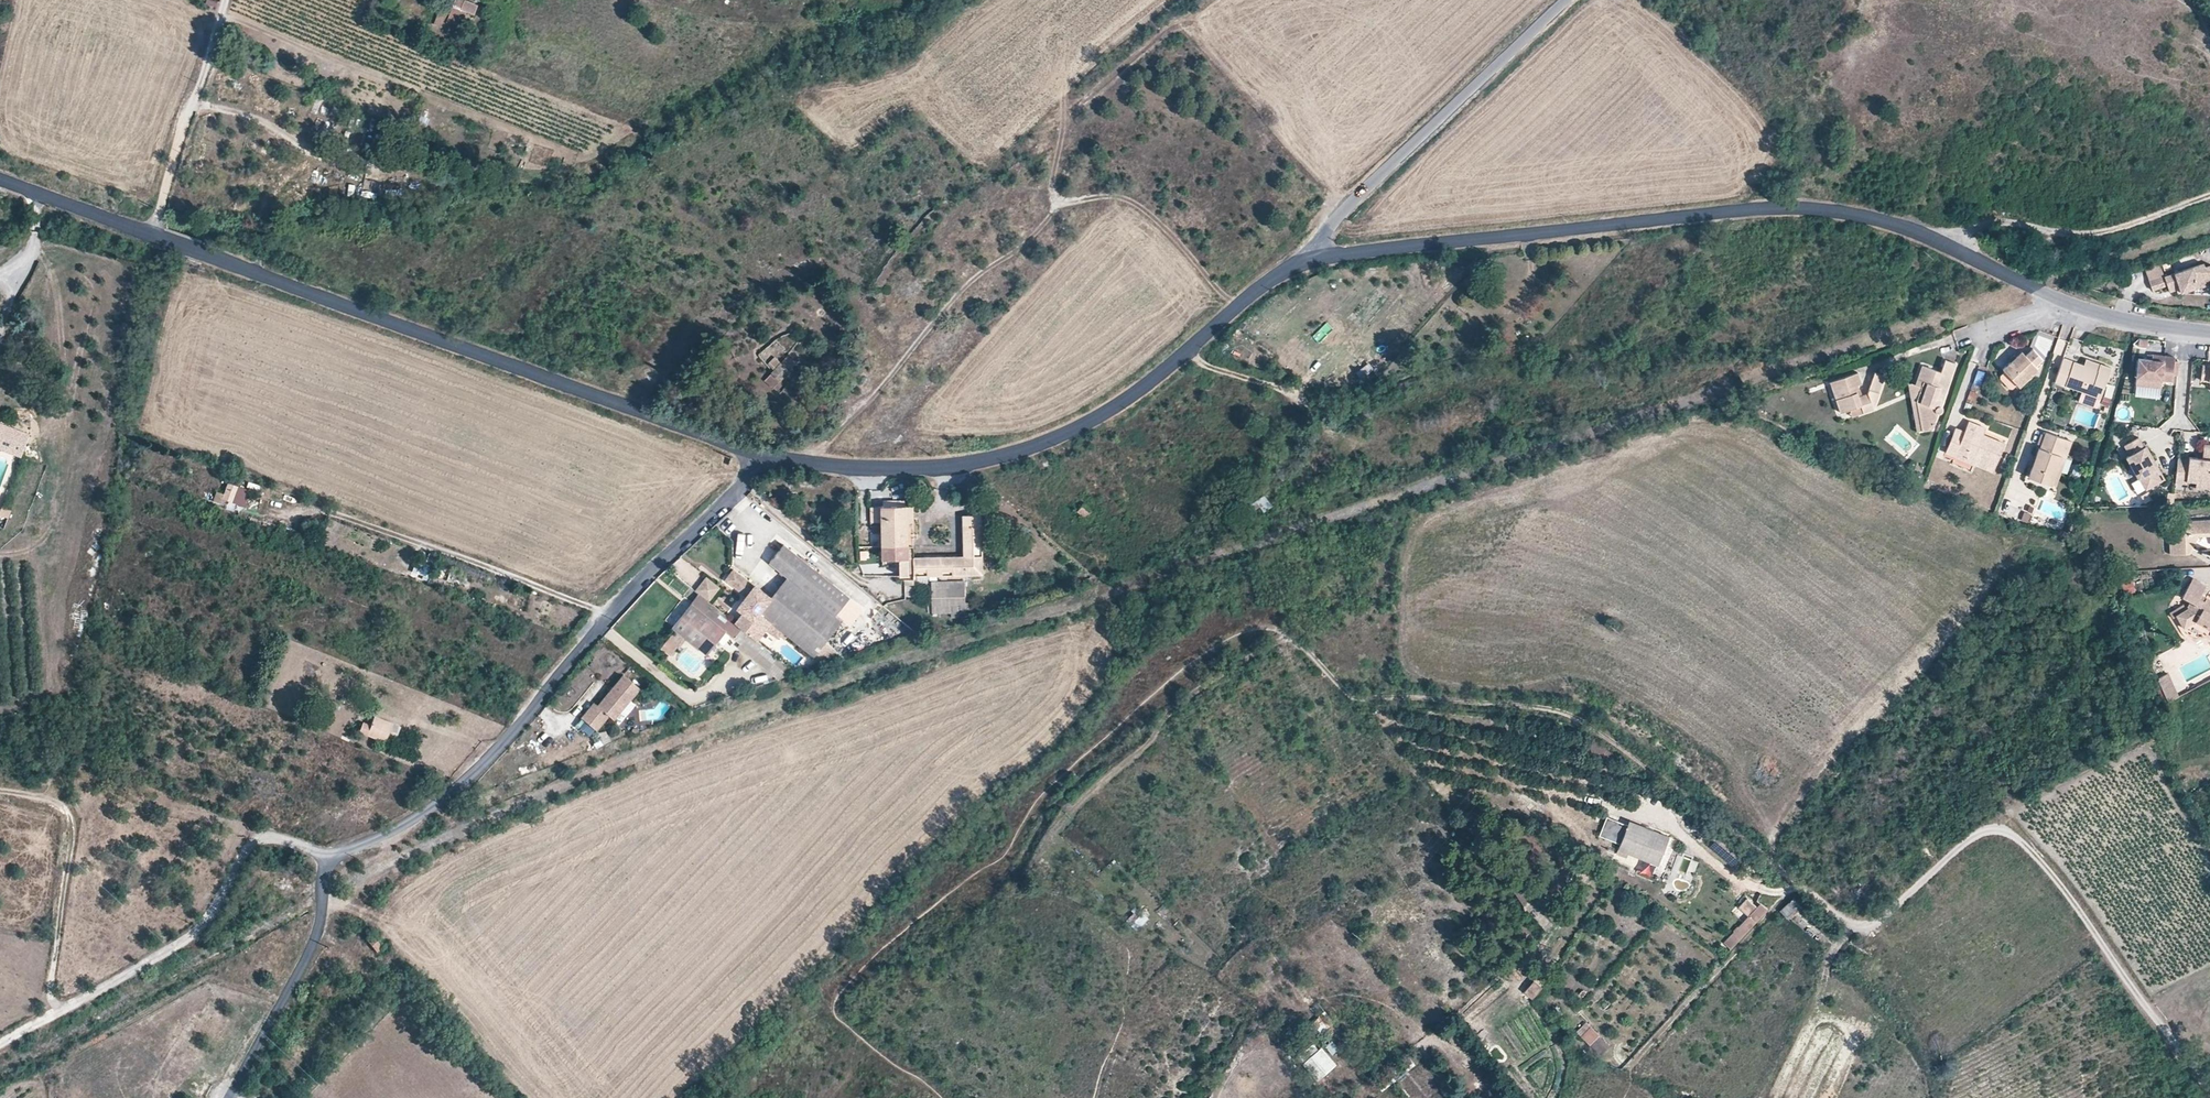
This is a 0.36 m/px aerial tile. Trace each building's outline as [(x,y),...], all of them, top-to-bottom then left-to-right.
[(478,5),(467,0),(444,0),(443,1),(441,0),(436,10),(438,12),(434,22),(444,26),(443,28),(453,32),(456,25),(460,26),(466,11),(474,14),(478,5)] [(382,197),(384,189),(373,187),(372,195),(382,197)] [(2203,266),(2165,280),(2158,264),(2144,269),(2153,293),(2168,288),(2171,295),(2181,291),(2182,295),(2198,290),(2209,289),(2209,266),(2205,269),(2203,266)] [(1351,293),(1355,301),(1364,298),(1361,290),(1351,293)] [(1401,346),(1411,335),(1405,330),(1395,341),(1401,346)] [(2006,372),(2017,384),(2019,387),(2038,370),(2034,366),(2041,359),(2032,350),(2025,356),(2021,352),(2003,369),(2006,372)] [(787,356),(772,372),(764,380),(772,388),(795,363),(787,356)] [(2164,362),(2152,361),(2139,359),(2136,386),(2161,389),(2162,381),(2173,382),(2175,358),(2164,357),(2164,362)] [(1916,401),(1921,430),(1931,429),(1936,413),(1940,413),(1942,411),(1942,408),(1940,405),(1954,364),(1944,361),(1940,373),(1922,366),(1915,386),(1921,388),(1916,401)] [(2065,361),(2057,384),(2084,393),(2102,400),(2112,370),(2101,366),(2099,373),(2085,368),(2065,361)] [(2087,361),(2085,368),(2099,373),(2101,366),(2087,361)] [(2203,368),(2201,383),(2209,384),(2209,369),(2203,368)] [(2011,389),(2017,384),(2006,372),(2000,377),(2011,389)] [(1861,405),(1863,412),(1872,409),(1884,376),(1875,374),(1868,394),(1858,397),(1856,390),(1859,389),(1857,385),(1862,383),(1858,373),(1834,381),(1837,392),(1834,393),(1840,412),(1849,409),(1861,405)] [(782,393),(795,403),(803,392),(790,382),(782,393)] [(1918,431),(1921,430),(1916,401),(1921,388),(1915,386),(1910,384),(1918,431)] [(2102,400),(2084,393),(2080,403),(2098,410),(2102,400)] [(1971,412),(1973,405),(1967,403),(1964,410),(1971,412)] [(1852,415),(1863,412),(1861,405),(1849,409),(1852,415)] [(1966,428),(1983,435),(1986,429),(1969,422),(1966,428)] [(2004,444),(1983,435),(1966,428),(1964,432),(1955,428),(1945,452),(1956,456),(1958,452),(1994,468),(2004,444)] [(2060,458),(2064,460),(2071,442),(2045,432),(2044,435),(2040,445),(2036,457),(2032,466),(2028,477),(2050,485),(2060,458)] [(2129,454),(2125,456),(2137,478),(2138,477),(2144,489),(2160,480),(2154,469),(2150,463),(2154,461),(2145,445),(2143,446),(2137,437),(2123,444),(2129,454)] [(2181,461),(2179,485),(2190,486),(2191,484),(2199,485),(2199,490),(2204,490),(2208,490),(2209,489),(2209,446),(2207,446),(2205,461),(2205,463),(2202,463),(2200,460),(2192,459),(2192,462),(2181,461)] [(1993,472),(1994,468),(1958,452),(1956,456),(1993,472)] [(2055,487),(2064,460),(2060,458),(2050,485),(2055,487)] [(229,501),(243,506),(249,490),(235,485),(229,501)] [(1090,512),(1083,505),(1077,511),(1084,518),(1090,512)] [(899,575),(914,575),(914,556),(913,556),(907,557),(906,506),(905,506),(884,506),(884,508),(870,508),(871,522),(882,522),(883,558),(899,558),(899,575)] [(914,556),(914,575),(953,574),(982,574),(981,515),(963,515),(964,556),(914,556)] [(2173,535),(2173,555),(2191,555),(2197,537),(2198,534),(2209,533),(2209,521),(2190,522),(2185,534),(2173,535)] [(842,620),(848,626),(869,601),(856,590),(849,598),(784,545),(770,562),(789,577),(760,612),(771,621),(783,630),(814,655),(842,620)] [(688,583),(698,578),(686,558),(677,564),(688,583)] [(414,569),(422,572),(425,563),(417,560),(414,569)] [(771,621),(760,612),(771,598),(734,568),(725,578),(742,592),(744,589),(749,593),(747,596),(738,606),(744,611),(749,615),(741,625),(757,638),(765,628),(771,621)] [(460,585),(464,575),(456,572),(452,582),(460,585)] [(721,589),(707,578),(697,590),(711,601),(721,589)] [(2184,628),(2195,621),(2209,629),(2209,601),(2206,599),(2205,601),(2199,598),(2206,586),(2193,579),(2182,597),(2189,601),(2187,606),(2185,604),(2170,613),(2172,617),(2176,615),(2184,628)] [(965,613),(964,581),(932,582),(932,613),(965,613)] [(732,637),(738,630),(740,627),(701,594),(673,627),(677,629),(684,636),(705,654),(724,631),(732,637)] [(1222,607),(1232,620),(1240,614),(1230,600),(1222,607)] [(867,615),(894,636),(898,631),(871,610),(867,615)] [(744,611),(736,621),(741,625),(749,615),(744,611)] [(783,630),(771,621),(765,628),(777,637),(783,630)] [(684,636),(677,629),(665,644),(673,651),(684,636)] [(739,645),(746,636),(738,630),(732,637),(732,638),(739,645)] [(673,651),(665,644),(661,649),(669,656),(673,651)] [(2157,679),(2168,702),(2178,697),(2168,674),(2157,679)] [(640,691),(622,677),(597,706),(594,704),(581,719),(597,732),(608,719),(615,722),(640,691)] [(362,723),(359,732),(384,741),(391,724),(374,717),(370,727),(362,723)] [(586,724),(580,727),(588,738),(593,734),(586,724)] [(606,731),(599,734),(604,745),(611,742),(606,731)] [(1460,818),(1471,830),(1476,825),(1466,814),(1460,818)] [(1618,844),(1626,825),(1607,818),(1599,837),(1618,844)] [(1674,839),(1636,820),(1622,847),(1660,866),(1674,839)] [(307,851),(300,847),(301,862),(309,861),(307,851)] [(254,869),(259,873),(264,866),(255,859),(248,869),(251,872),(254,869)] [(269,891),(263,879),(259,882),(265,893),(269,891)] [(1760,904),(1756,908),(1747,899),(1738,909),(1748,917),(1724,945),(1732,952),(1768,911),(1760,904)] [(1781,913),(1787,919),(1800,907),(1794,901),(1781,913)] [(1132,924),(1139,930),(1149,919),(1142,913),(1132,924)] [(365,938),(376,952),(383,946),(372,932),(365,938)] [(1598,1034),(1590,1026),(1581,1036),(1589,1044),(1598,1034)] [(1601,1055),(1610,1045),(1598,1034),(1589,1044),(1601,1055)] [(1338,1067),(1323,1050),(1305,1066),(1319,1083),(1338,1067)]
